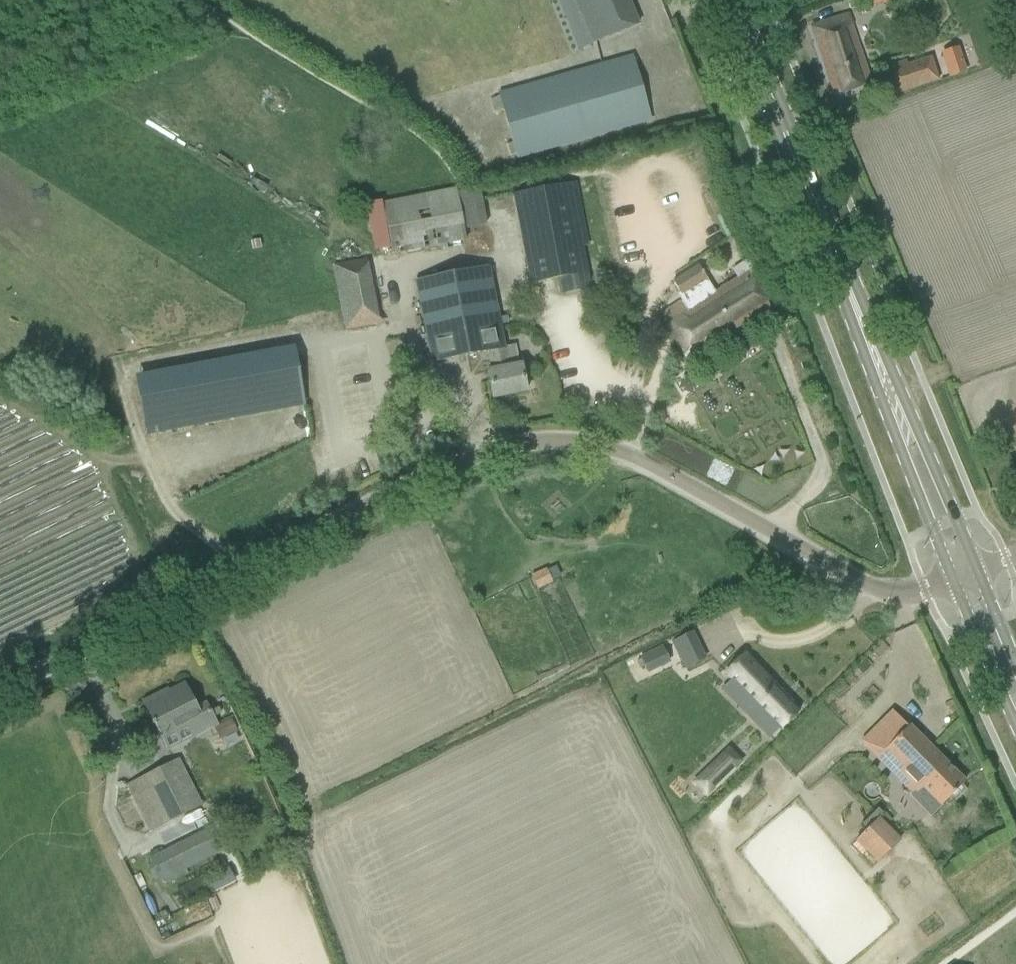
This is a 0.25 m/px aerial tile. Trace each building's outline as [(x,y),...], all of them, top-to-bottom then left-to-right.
[(593,43),(637,25),(627,0),(575,0),(593,43)] [(870,83),(850,15),(812,27),(833,95),(870,83)] [(958,49),(942,54),(950,76),(965,71),(958,49)] [(498,95),(516,157),(652,118),(634,56),(498,95)] [(905,62),(884,69),(893,95),(938,80),(930,58),(906,67),(905,62)] [(573,183),(520,193),(536,282),(559,277),(562,287),(587,281),(584,265),(580,247),(585,246),(573,183)] [(382,202),(392,256),(466,242),(464,229),(486,225),(478,188),(457,193),(456,188),(382,202)] [(374,259),(336,263),(343,327),(382,323),(374,259)] [(684,301),(661,315),(688,359),(721,339),(721,338),(769,308),(747,271),(715,293),(699,266),(673,282),(684,301)] [(508,366),(490,268),(417,281),(428,342),(432,362),(488,351),(492,370),(487,371),(492,398),(526,391),(520,364),(508,366)] [(152,432),(311,404),(301,344),(141,372),(152,432)] [(546,570),(532,577),(537,588),(551,581),(546,570)] [(662,647),(640,658),(647,672),(669,661),(662,647)] [(744,654),(725,673),(754,703),(745,712),(744,711),(744,712),(769,738),(778,728),(780,730),(799,711),(744,654)] [(146,708),(155,726),(160,736),(186,723),(193,736),(216,725),(205,704),(196,708),(183,684),(168,692),(170,696),(146,708)] [(917,783),(941,806),(964,783),(893,712),(862,743),(914,795),(919,791),(914,786),(917,783)] [(231,718),(219,724),(224,736),(236,730),(231,718)] [(728,750),(695,782),(706,794),(739,761),(728,750)] [(166,823),(197,808),(174,762),(143,777),(166,823)] [(857,840),(878,861),(899,841),(878,820),(857,840)] [(152,855),(163,876),(218,850),(207,828),(152,855)] [(228,870),(209,879),(215,891),(234,882),(228,870)]
